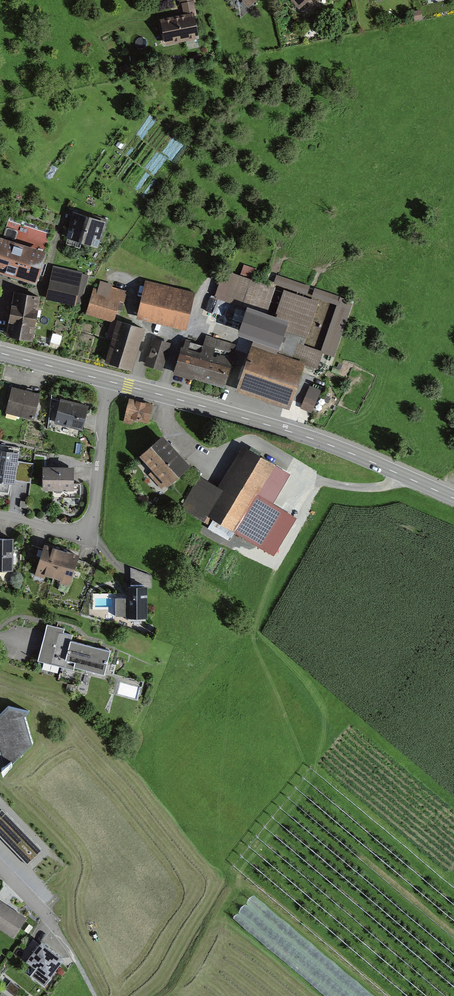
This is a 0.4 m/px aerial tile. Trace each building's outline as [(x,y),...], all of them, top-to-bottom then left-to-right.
[(166,47),(202,40),(195,0),(181,0),(184,15),(161,20),(166,47)] [(248,10),(259,0),(238,0),(248,10)] [(302,11),(314,0),(293,0),(302,11)] [(108,220),(75,209),(66,235),(99,246),(108,220)] [(0,235),(0,273),(38,285),(49,250),(0,235)] [(84,271),(53,265),(47,299),(77,305),(84,271)] [(257,269),(244,265),(241,274),(254,279),(257,269)] [(272,287),(224,271),(220,283),(215,297),(249,309),(240,335),(254,341),(237,391),(289,410),(306,364),(317,368),(322,353),(328,354),(335,356),(353,304),(342,300),(342,297),(315,288),(312,295),(307,293),(309,287),(276,276),(272,287)] [(97,279),(86,313),(115,322),(125,288),(97,279)] [(197,292),(147,279),(137,317),(187,330),(197,292)] [(42,295),(15,290),(7,335),(34,340),(42,295)] [(147,328),(119,319),(106,360),(134,369),(147,328)] [(186,341),(176,373),(224,388),(237,346),(205,336),(203,346),(186,341)] [(170,342),(153,337),(145,365),(162,370),(170,342)] [(42,393),(12,385),(6,412),(35,419),(42,393)] [(310,386),(300,408),(311,413),(321,391),(310,386)] [(156,402),(129,397),(124,422),(132,424),(133,420),(151,424),(156,402)] [(88,406),(62,399),(55,423),(82,430),(85,420),(88,406)] [(164,433),(140,454),(153,469),(147,474),(160,489),(168,482),(170,485),(192,465),(164,433)] [(218,488),(199,477),(183,505),(188,512),(204,522),(207,516),(213,520),(208,529),(230,541),(236,531),(274,556),(296,519),(272,504),(290,475),(243,447),(218,488)] [(0,449),(0,480),(19,483),(30,484),(33,463),(19,461),(20,452),(0,449)] [(74,468),(43,468),(43,491),(74,491),(74,476),(74,468)] [(0,539),(0,571),(13,571),(13,539),(6,539),(0,539)] [(78,556),(45,546),(36,573),(71,584),(78,559),(79,556),(78,556)] [(151,576),(131,568),(131,577),(131,588),(147,588),(151,588),(151,576)] [(129,599),(116,599),(116,616),(147,617),(147,588),(131,588),(129,588),(129,599)] [(54,626),(47,624),(42,642),(37,661),(73,670),(74,666),(106,674),(112,650),(96,646),(72,640),(74,634),(65,632),(66,629),(54,626)] [(76,686),(67,684),(66,690),(75,692),(76,686)] [(0,715),(0,754),(5,771),(35,742),(27,715),(32,710),(9,706),(0,715)] [(0,811),(0,837),(27,865),(42,851),(2,809),(0,811)] [(13,938),(26,918),(2,902),(0,901),(0,929),(13,938)] [(27,959),(40,942),(35,938),(22,955),(27,959)] [(42,944),(26,963),(35,970),(30,976),(44,988),(51,980),(48,978),(63,961),(42,944)] [(5,987),(16,995),(22,988),(11,979),(5,987)]
